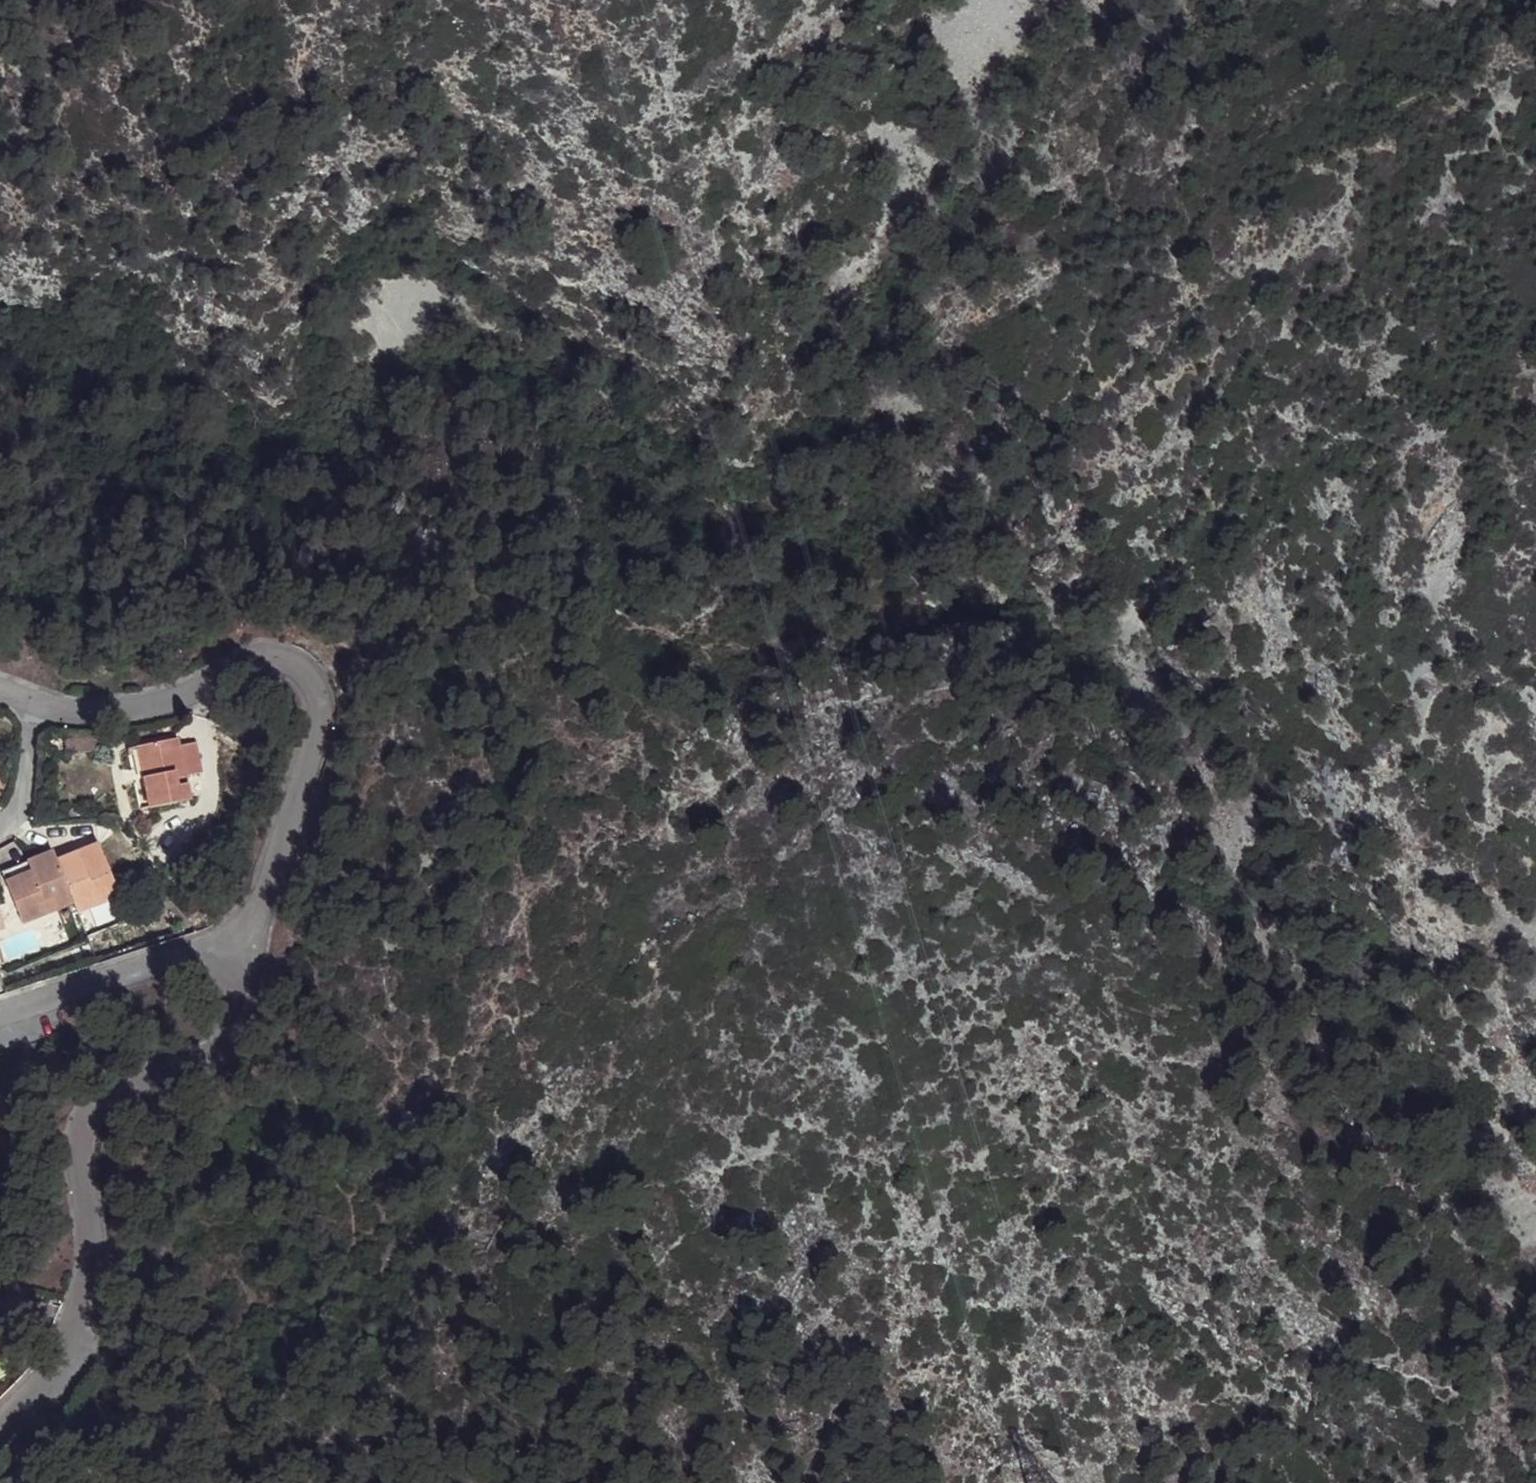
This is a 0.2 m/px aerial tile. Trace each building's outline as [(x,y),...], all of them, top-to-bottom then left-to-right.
[(66,741),(67,752),(94,748),(92,737),(66,741)] [(177,738),(145,745),(151,775),(143,777),(149,807),(190,799),(185,775),(202,772),(195,742),(179,745),(177,738)] [(56,860),(66,886),(86,878),(79,859),(100,850),(97,843),(56,860)] [(31,870),(6,880),(23,923),(42,915),(37,904),(52,898),(57,909),(73,903),(66,886),(56,860),(52,850),(27,860),(31,870)] [(86,878),(66,886),(73,903),(74,904),(93,897),(96,904),(118,895),(100,850),(79,859),(86,878)] [(31,870),(27,860),(1,870),(6,880),(31,870)] [(93,897),(74,904),(77,912),(96,904),(93,897)] [(37,904),(42,915),(57,909),(52,898),(37,904)]
